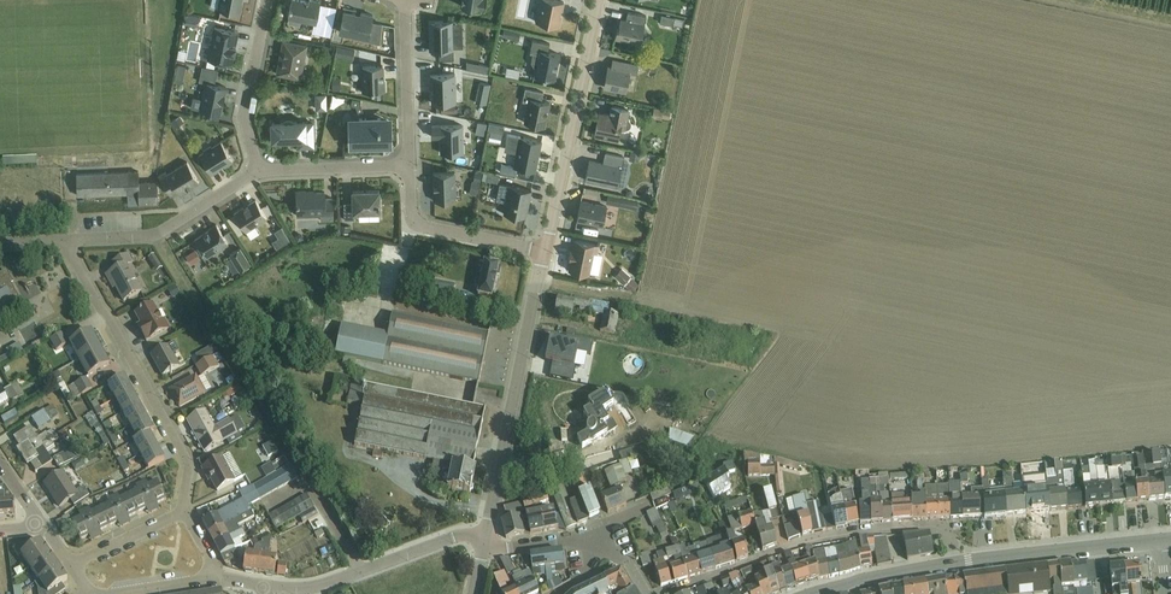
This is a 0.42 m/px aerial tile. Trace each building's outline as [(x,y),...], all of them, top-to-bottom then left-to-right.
[(218,9),(239,14),(242,2),(241,2),(241,0),(220,0),(218,9)] [(316,23),(321,2),(313,0),(309,0),(309,2),(301,0),(291,0),(288,17),(289,17),(289,19),(288,22),(299,24),(299,21),(300,21),(300,20),(316,23)] [(460,5),(479,9),(480,8),(484,9),(486,0),(461,0),(460,5)] [(556,0),(541,0),(540,2),(538,1),(537,10),(538,10),(536,22),(558,26),(561,16),(559,16),(560,10),(562,10),(564,1),(556,0)] [(372,15),(361,12),(360,15),(355,14),(355,13),(344,11),(339,31),(360,36),(359,38),(380,42),(381,24),(371,21),(372,15)] [(644,25),(646,15),(627,11),(626,20),(620,19),(618,28),(617,28),(614,38),(640,43),(642,33),(648,30),(644,25)] [(674,17),(662,15),(660,22),(673,25),(683,27),(684,20),(674,17)] [(185,16),(183,24),(198,27),(200,19),(185,16)] [(452,20),(428,21),(429,32),(430,32),(430,46),(429,47),(429,50),(439,50),(439,59),(454,59),(452,20)] [(235,46),(238,31),(214,26),(210,48),(208,48),(206,55),(208,55),(207,59),(231,64),(233,53),(234,54),(236,46),(235,46)] [(324,30),(322,40),(329,42),(331,32),(324,30)] [(520,33),(504,30),(502,38),(519,41),(520,33)] [(671,34),(669,49),(677,50),(679,35),(671,34)] [(550,43),(532,39),(529,53),(532,54),(531,62),(534,67),(532,75),(554,80),(559,54),(548,51),(550,43)] [(307,45),(283,40),(276,73),(300,78),(297,77),(299,68),(302,69),(307,45)] [(336,47),(334,57),(343,59),(346,49),(336,47)] [(180,59),(181,49),(173,48),(172,58),(180,59)] [(642,68),(655,70),(657,62),(644,59),(642,68)] [(638,65),(624,62),(622,69),(608,66),(604,87),(625,91),(629,71),(636,72),(638,65)] [(479,64),(478,71),(487,73),(488,66),(479,64)] [(178,65),(177,72),(185,74),(186,67),(178,65)] [(362,66),(363,91),(383,91),(383,79),(382,79),(382,74),(381,74),(381,65),(362,66)] [(501,65),(499,73),(513,77),(515,69),(501,65)] [(193,97),(191,108),(200,110),(220,114),(223,102),(225,95),(224,95),(226,87),(215,85),(218,71),(201,67),(198,82),(206,84),(203,99),(193,97)] [(432,103),(455,102),(454,73),(430,74),(430,87),(433,86),(433,91),(432,91),(432,103)] [(332,77),(332,89),(340,89),(340,77),(332,77)] [(479,82),(475,102),(486,105),(490,85),(479,82)] [(541,101),(543,92),(525,88),(523,101),(528,102),(524,122),(545,127),(550,102),(541,101)] [(315,95),(315,111),(326,111),(326,95),(315,95)] [(352,99),(351,106),(356,107),(357,111),(362,110),(360,104),(361,101),(352,99)] [(441,112),(456,111),(455,103),(441,104),(441,112)] [(627,118),(626,118),(628,109),(611,105),(609,114),(603,113),(602,119),(598,118),(594,134),(618,139),(621,128),(625,129),(626,128),(627,128),(628,128),(629,127),(630,126),(630,125),(631,124),(631,123),(631,122),(630,121),(630,120),(629,119),(628,119),(627,118)] [(653,109),(652,118),(662,120),(662,118),(669,120),(671,112),(663,111),(653,109)] [(179,116),(171,121),(175,127),(183,122),(179,116)] [(381,141),(391,141),(390,122),(381,122),(380,118),(359,118),(359,123),(349,123),(350,142),(360,142),(360,145),(381,144),(381,141)] [(271,122),(272,140),(298,139),(299,146),(313,146),(313,122),(305,123),(305,121),(271,122)] [(486,124),(477,122),(475,134),(484,136),(486,124)] [(442,142),(440,142),(441,153),(462,153),(462,125),(431,126),(432,136),(441,136),(442,142)] [(501,164),(499,171),(516,174),(517,167),(535,171),(537,163),(535,159),(536,154),(539,154),(542,141),(517,136),(507,134),(504,149),(514,151),(517,151),(513,166),(501,164)] [(211,173),(232,160),(221,141),(211,147),(210,145),(203,150),(204,152),(200,154),(211,173)] [(638,159),(639,152),(630,150),(629,157),(638,159)] [(603,163),(589,160),(585,179),(617,186),(624,156),(605,152),(603,163)] [(158,176),(171,196),(177,191),(180,195),(188,190),(187,188),(199,181),(187,162),(167,174),(166,171),(158,176)] [(483,171),(476,169),(474,180),(481,181),(482,180),(483,173),(483,171)] [(76,174),(77,196),(127,194),(128,205),(158,204),(157,182),(138,183),(138,171),(76,174)] [(433,172),(434,200),(455,200),(454,172),(433,172)] [(483,173),(482,180),(497,183),(498,176),(483,173)] [(472,181),(469,192),(476,194),(479,182),(472,181)] [(526,216),(531,190),(499,183),(496,200),(506,202),(503,214),(515,216),(515,214),(526,216)] [(344,219),(354,218),(354,211),(379,211),(379,190),(353,191),(353,202),(344,203),(344,219)] [(321,220),(333,220),(333,198),(325,198),(324,192),(306,192),(305,191),(299,191),(298,192),(296,193),(297,216),(321,215),(321,220)] [(609,194),(607,202),(620,205),(630,207),(632,199),(622,197),(609,194)] [(234,213),(245,231),(255,225),(256,226),(263,222),(262,220),(267,217),(255,200),(248,204),(249,206),(244,209),(243,207),(234,213)] [(606,206),(581,201),(577,220),(603,225),(606,206)] [(228,212),(222,215),(228,225),(233,222),(228,212)] [(228,243),(216,224),(209,229),(209,230),(194,239),(205,257),(215,250),(216,252),(224,247),(223,246),(228,243)] [(341,224),(339,231),(350,233),(352,226),(341,224)] [(281,227),(274,231),(282,244),(289,240),(281,227)] [(297,241),(303,239),(301,233),(295,235),(297,241)] [(570,250),(569,258),(571,259),(568,270),(571,270),(573,273),(576,274),(579,272),(589,274),(589,272),(599,274),(602,256),(596,254),(596,253),(598,244),(575,239),(573,250),(570,250)] [(194,249),(185,255),(191,264),(200,258),(194,249)] [(250,266),(240,249),(228,256),(239,273),(250,266)] [(127,265),(133,261),(128,254),(114,262),(118,269),(107,275),(111,283),(114,282),(124,301),(141,292),(127,265)] [(155,255),(149,259),(153,265),(159,261),(155,255)] [(477,281),(476,287),(480,287),(478,295),(492,298),(494,286),(495,286),(497,278),(496,278),(497,274),(499,275),(500,267),(499,267),(499,265),(485,262),(481,282),(477,281)] [(630,276),(620,267),(614,275),(624,284),(630,276)] [(43,286),(53,281),(48,272),(39,276),(43,286)] [(1,319),(2,320),(19,311),(13,301),(19,298),(5,274),(0,277),(0,320),(1,319)] [(434,280),(432,289),(452,293),(454,284),(434,280)] [(174,298),(180,294),(176,286),(169,290),(174,298)] [(608,304),(575,298),(575,301),(559,298),(556,313),(572,316),(574,306),(580,307),(580,311),(604,315),(601,331),(615,333),(619,314),(607,312),(608,304)] [(146,341),(169,328),(165,319),(162,321),(153,304),(136,314),(141,324),(138,326),(146,341)] [(342,325),(336,354),(383,364),(479,383),(489,335),(393,315),(389,335),(342,325)] [(80,360),(101,348),(91,331),(70,343),(80,360)] [(57,350),(67,344),(61,333),(50,339),(57,350)] [(547,355),(545,361),(553,362),(552,367),(552,368),(555,368),(562,370),(562,369),(563,367),(563,364),(564,364),(574,366),(576,358),(577,352),(584,353),(591,355),(592,349),(594,342),(578,339),(567,337),(566,339),(566,341),(550,338),(547,351),(547,355)] [(168,345),(151,355),(163,376),(180,367),(173,355),(179,352),(174,342),(168,345)] [(24,351),(19,343),(6,350),(9,354),(0,358),(0,364),(24,351)] [(211,347),(204,351),(208,358),(215,354),(211,347)] [(101,348),(80,360),(89,376),(110,365),(101,348)] [(196,376),(171,390),(180,407),(205,393),(212,389),(204,375),(218,367),(216,363),(213,357),(196,366),(202,376),(197,379),(196,376)] [(116,398),(132,390),(124,376),(108,385),(116,398)] [(76,384),(68,388),(74,399),(82,394),(92,389),(86,378),(76,384)] [(363,405),(359,427),(477,451),(486,409),(352,382),(348,402),(363,405)] [(19,399),(12,386),(0,393),(0,409),(19,399)] [(236,388),(227,393),(230,397),(238,393),(236,388)] [(132,390),(116,398),(121,408),(122,410),(123,412),(139,403),(132,390)] [(579,436),(573,439),(577,444),(579,443),(579,444),(582,448),(603,435),(604,437),(607,434),(607,433),(608,432),(608,433),(615,428),(610,420),(609,421),(603,411),(614,404),(609,397),(610,397),(608,393),(607,393),(606,392),(588,402),(591,408),(583,413),(586,418),(587,419),(587,420),(586,420),(586,421),(587,425),(587,426),(588,426),(587,427),(587,428),(587,430),(587,431),(587,433),(586,434),(585,435),(584,435),(580,438),(579,436)] [(95,408),(100,406),(97,399),(92,402),(95,408)] [(147,416),(139,403),(123,412),(131,425),(147,416)] [(59,416),(56,411),(55,409),(53,405),(47,408),(49,412),(47,413),(44,409),(31,417),(33,421),(39,429),(59,416)] [(104,412),(100,406),(95,408),(99,415),(104,412)] [(205,411),(191,419),(196,429),(193,431),(204,452),(227,440),(230,445),(242,438),(239,432),(237,434),(229,420),(215,428),(205,411)] [(94,415),(89,417),(105,447),(110,444),(94,415)] [(147,416),(131,425),(132,427),(134,431),(138,439),(150,433),(154,430),(147,416)] [(23,457),(56,435),(53,430),(47,434),(47,433),(38,439),(31,427),(15,438),(20,447),(17,449),(23,457)] [(477,451),(359,427),(355,445),(434,461),(432,467),(451,471),(450,478),(448,489),(470,493),(475,469),(474,468),(477,451)] [(111,437),(116,434),(113,428),(107,431),(111,437)] [(157,446),(150,433),(138,439),(134,441),(142,454),(157,446)] [(119,440),(116,434),(111,437),(114,443),(119,440)] [(56,435),(23,457),(28,465),(31,463),(37,472),(53,461),(46,451),(55,445),(53,443),(59,439),(56,435)] [(262,447),(268,457),(278,451),(272,441),(262,447)] [(257,460),(263,456),(256,443),(250,446),(257,460)] [(620,453),(623,461),(627,459),(646,453),(644,445),(620,453)] [(165,459),(157,446),(142,454),(149,468),(165,459)] [(59,467),(73,460),(78,457),(73,448),(54,457),(54,459),(59,467)] [(374,451),(373,457),(382,459),(384,453),(374,451)] [(775,477),(774,460),(763,457),(759,456),(746,453),(744,452),(745,463),(746,467),(748,467),(748,478),(766,477),(775,477)] [(1135,485),(1137,505),(1147,504),(1148,504),(1144,469),(1142,454),(1137,454),(1137,459),(1136,459),(1138,472),(1134,472),(1134,475),(1135,485)] [(1165,502),(1170,502),(1170,479),(1170,475),(1168,454),(1167,454),(1167,457),(1160,458),(1161,467),(1162,476),(1165,502)] [(1144,469),(1148,504),(1165,502),(1162,476),(1161,467),(1160,458),(1160,455),(1151,456),(1153,468),(1144,469)] [(123,457),(118,459),(121,466),(126,463),(123,457)] [(221,458),(202,468),(206,476),(209,475),(217,491),(234,482),(221,458)] [(724,470),(705,483),(716,499),(731,489),(725,478),(725,475),(735,473),(732,464),(734,463),(732,458),(722,461),(724,470)] [(1121,461),(1126,506),(1137,505),(1135,485),(1134,475),(1134,472),(1133,462),(1132,458),(1127,459),(1127,458),(1121,458),(1121,461)] [(632,472),(627,459),(623,461),(619,463),(621,466),(605,472),(613,493),(602,497),(608,513),(626,505),(618,486),(627,482),(624,476),(632,472)] [(82,460),(73,465),(76,471),(85,466),(82,460)] [(774,460),(775,477),(777,494),(782,494),(779,466),(799,472),(798,466),(774,460)] [(1107,472),(1111,508),(1126,506),(1121,461),(1107,463),(1107,470),(1107,472)] [(126,463),(121,466),(125,472),(130,469),(126,463)] [(271,476),(277,473),(271,463),(263,468),(269,477),(271,476)] [(1067,512),(1063,467),(1062,463),(1054,463),(1055,472),(1045,473),(1046,474),(1046,483),(1047,489),(1050,514),(1067,512)] [(1099,509),(1095,465),(1095,464),(1088,464),(1088,470),(1081,470),(1085,510),(1099,509)] [(1095,465),(1099,509),(1111,508),(1107,472),(1107,470),(1103,470),(1102,464),(1095,465)] [(284,469),(291,482),(297,478),(290,465),(284,469)] [(1063,467),(1067,512),(1081,511),(1079,493),(1074,494),(1072,466),(1063,467)] [(291,482),(284,469),(278,472),(285,485),(291,482)] [(982,490),(984,518),(984,520),(1005,518),(1003,489),(989,491),(988,482),(985,482),(984,470),(980,470),(982,490)] [(1027,485),(1028,516),(1050,514),(1047,489),(1041,490),(1041,484),(1046,483),(1046,474),(1033,476),(1033,470),(1021,472),(1022,485),(1027,485)] [(78,503),(89,495),(83,486),(76,491),(63,472),(45,484),(60,506),(74,497),(78,503)] [(285,485),(278,472),(277,473),(271,476),(278,489),(285,485)] [(573,478),(589,521),(600,516),(590,491),(592,489),(597,487),(591,472),(586,474),(573,478)] [(1003,489),(1005,518),(1007,518),(1025,517),(1022,485),(1013,486),(1013,481),(1012,481),(1012,475),(1002,475),(1003,489)] [(278,489),(271,476),(269,477),(265,479),(272,492),(278,489)] [(879,482),(882,525),(892,524),(891,506),(889,506),(888,496),(885,496),(884,488),(889,488),(889,481),(889,476),(878,477),(879,482)] [(573,478),(561,482),(578,525),(589,521),(573,478)] [(265,479),(259,483),(266,496),(272,492),(265,479)] [(141,483),(154,511),(157,509),(155,505),(166,499),(158,481),(149,485),(147,480),(141,483)] [(578,525),(561,482),(550,486),(560,513),(567,530),(578,525)] [(870,483),(871,526),(882,525),(879,482),(870,483)] [(138,490),(129,494),(138,513),(150,507),(152,512),(154,511),(141,483),(136,485),(138,490)] [(266,496),(259,483),(252,486),(256,492),(259,499),(266,496)] [(699,483),(685,489),(687,492),(688,492),(688,494),(689,496),(703,489),(701,486),(699,483)] [(871,526),(870,483),(861,483),(862,508),(859,508),(860,527),(871,526)] [(0,485),(0,514),(16,512),(15,500),(3,485),(0,485)] [(949,488),(950,521),(953,520),(963,520),(961,498),(960,486),(960,485),(949,485),(949,488)] [(650,495),(655,509),(657,508),(669,504),(669,503),(666,497),(671,495),(671,494),(674,493),(673,489),(669,490),(669,488),(661,491),(650,495)] [(937,489),(938,521),(950,521),(949,488),(937,489)] [(832,517),(835,531),(847,529),(841,494),(840,489),(834,491),(831,493),(829,495),(828,496),(832,517)] [(925,510),(926,522),(938,521),(937,489),(925,489),(925,496),(925,497),(925,510)] [(534,499),(534,497),(531,490),(519,495),(522,503),(521,503),(524,513),(526,515),(528,524),(531,534),(544,531),(539,512),(536,505),(534,499)] [(747,490),(739,492),(741,499),(749,497),(747,490)] [(971,498),(972,519),(975,519),(984,518),(982,490),(970,490),(971,498)] [(217,515),(203,522),(209,533),(251,512),(248,506),(259,499),(256,492),(243,499),(232,505),(234,509),(230,511),(231,513),(220,519),(217,515)] [(567,530),(560,513),(555,515),(554,509),(543,511),(540,504),(549,500),(546,492),(534,497),(534,499),(536,505),(539,512),(544,531),(557,528),(567,530)] [(751,516),(754,527),(762,552),(763,552),(776,547),(770,523),(771,522),(779,520),(771,492),(763,494),(768,513),(759,515),(758,514),(751,516)] [(841,494),(847,529),(858,527),(856,518),(857,518),(851,492),(841,494)] [(118,494),(113,496),(126,524),(128,523),(126,518),(138,513),(129,494),(120,499),(118,494)] [(307,495),(294,502),(301,514),(314,507),(307,495)] [(110,503),(101,508),(109,526),(122,520),(124,525),(126,524),(113,496),(107,499),(110,503)] [(891,506),(892,524),(902,523),(911,523),(911,501),(908,501),(907,496),(891,498),(892,506),(891,506)] [(911,501),(911,523),(926,522),(925,510),(925,497),(925,496),(910,496),(911,500),(911,501)] [(798,518),(808,516),(806,507),(804,497),(786,502),(789,513),(789,515),(793,514),(795,514),(796,519),(798,518)] [(747,498),(724,506),(725,511),(748,504),(748,503),(747,498)] [(961,498),(963,520),(972,519),(971,498),(970,498),(961,498)] [(294,502),(286,507),(293,519),(301,514),(294,502)] [(524,513),(521,503),(504,507),(506,517),(507,520),(502,521),(506,538),(524,533),(530,534),(531,534),(528,524),(526,515),(524,513)] [(89,507),(84,510),(97,537),(100,536),(98,532),(109,526),(101,508),(92,512),(89,507)] [(286,507),(277,511),(284,524),(293,519),(286,507)] [(303,523),(318,516),(314,509),(300,517),(303,523)] [(665,529),(655,509),(647,514),(654,529),(656,528),(662,540),(669,537),(667,533),(669,532),(669,531),(667,527),(667,528),(665,529)] [(97,537),(84,510),(79,512),(81,517),(72,521),(80,540),(92,534),(95,539),(97,537)] [(284,524),(277,511),(269,516),(276,528),(284,524)] [(251,512),(209,533),(215,544),(238,532),(235,527),(254,517),(251,512)] [(754,527),(751,516),(751,513),(728,519),(731,531),(736,532),(752,528),(754,527)] [(809,519),(812,535),(826,532),(823,519),(822,513),(815,515),(816,518),(809,519)] [(808,516),(798,518),(802,537),(812,535),(809,519),(808,518),(808,516)] [(823,519),(826,532),(835,531),(832,517),(823,519)] [(317,529),(323,525),(319,518),(313,521),(317,529)] [(723,522),(718,524),(721,535),(725,534),(726,534),(727,534),(723,522)] [(796,525),(785,528),(789,542),(800,538),(796,525)] [(317,538),(325,535),(322,530),(315,534),(317,538)] [(240,531),(238,532),(215,544),(221,555),(237,547),(243,544),(239,538),(245,535),(243,531),(241,532),(240,531)] [(726,536),(735,564),(748,560),(740,536),(732,535),(726,536)] [(711,554),(716,570),(725,567),(735,564),(726,536),(707,542),(707,543),(711,554)] [(929,536),(902,538),(907,562),(920,559),(933,557),(933,554),(931,544),(929,536)] [(264,541),(259,573),(266,574),(266,575),(272,576),(273,575),(274,575),(275,575),(277,558),(264,556),(265,551),(269,552),(271,538),(264,541)] [(665,551),(668,560),(674,558),(675,562),(669,564),(671,572),(668,573),(671,584),(680,581),(688,579),(679,548),(680,547),(676,538),(672,540),(670,541),(674,549),(665,551)] [(16,549),(14,550),(19,557),(21,555),(30,568),(50,554),(41,541),(35,545),(30,539),(27,542),(26,540),(15,540),(16,549)] [(873,540),(875,554),(877,568),(892,565),(886,539),(873,540)] [(856,545),(860,572),(871,569),(869,556),(875,554),(873,540),(855,541),(856,545)] [(246,552),(243,571),(245,571),(245,572),(251,573),(252,572),(259,573),(264,541),(259,543),(255,545),(254,550),(259,551),(259,554),(246,552)] [(694,548),(702,575),(716,570),(711,554),(707,543),(700,545),(700,544),(693,546),(694,548)] [(846,549),(851,574),(852,573),(860,572),(856,545),(847,547),(846,547),(846,549)] [(679,548),(688,579),(702,575),(694,548),(686,550),(685,546),(680,547),(679,548)] [(237,547),(221,555),(224,563),(241,554),(237,547)] [(785,555),(796,588),(809,583),(818,580),(812,548),(806,550),(807,559),(800,561),(799,560),(794,561),(793,563),(790,554),(785,555)] [(812,548),(818,580),(829,578),(824,553),(817,554),(815,548),(812,548)] [(835,551),(840,576),(851,574),(846,549),(835,551)] [(562,551),(546,553),(548,566),(545,567),(546,574),(547,582),(552,581),(547,583),(549,592),(556,589),(560,586),(563,585),(559,578),(558,578),(557,572),(565,571),(562,551)] [(668,560),(665,551),(656,554),(657,556),(653,557),(655,562),(653,563),(661,587),(671,584),(668,573),(665,562),(669,561),(668,560)] [(824,553),(829,578),(840,576),(835,551),(824,553)] [(642,558),(640,558),(643,567),(651,565),(647,552),(641,554),(642,558)] [(548,566),(546,553),(530,555),(533,575),(546,574),(545,567),(548,566)] [(59,567),(50,554),(30,568),(39,580),(59,567)] [(528,555),(520,556),(525,565),(529,565),(528,555)] [(777,566),(786,592),(796,588),(785,555),(777,558),(780,565),(777,566)] [(500,559),(508,574),(515,571),(508,558),(500,559)] [(779,593),(780,593),(786,592),(777,566),(775,559),(768,562),(779,593)] [(277,575),(285,576),(287,564),(279,562),(277,575)] [(771,593),(779,593),(768,562),(761,565),(765,579),(771,593)] [(1070,565),(1073,585),(1079,584),(1096,581),(1094,563),(1070,565)] [(759,593),(771,593),(765,579),(761,565),(760,565),(751,569),(757,587),(759,593)] [(1076,591),(1074,591),(1074,590),(1073,585),(1070,565),(1058,566),(1062,593),(1077,593),(1076,591)] [(1128,593),(1143,593),(1139,565),(1125,567),(1128,593)] [(1050,592),(1053,592),(1053,593),(1062,593),(1058,566),(1047,568),(1050,592)] [(1125,567),(1124,567),(1124,566),(1110,567),(1110,569),(1112,590),(1114,590),(1115,593),(1128,593),(1125,567)] [(59,567),(39,580),(48,593),(47,593),(60,593),(66,590),(62,584),(68,579),(59,567)] [(1008,593),(1050,593),(1050,592),(1047,568),(1005,573),(1008,593)] [(518,593),(535,593),(538,592),(539,592),(529,571),(523,574),(520,569),(513,573),(514,575),(510,576),(511,579),(513,579),(517,587),(515,588),(518,593)] [(752,589),(757,587),(751,569),(740,573),(743,581),(744,583),(749,581),(752,589)] [(632,590),(621,572),(620,571),(604,579),(611,593),(624,593),(632,590)] [(515,588),(509,591),(505,584),(504,583),(507,582),(503,572),(494,576),(502,593),(518,593),(515,588)] [(966,593),(1008,593),(1005,573),(995,574),(991,575),(974,577),(963,579),(966,593)] [(747,593),(759,593),(757,587),(752,589),(749,581),(744,583),(743,581),(742,581),(739,574),(737,575),(743,592),(746,592),(747,593)] [(736,593),(747,593),(746,592),(743,592),(737,575),(729,578),(732,586),(733,588),(736,593)] [(726,593),(736,593),(733,588),(732,586),(729,578),(721,581),(726,593)] [(604,579),(572,593),(611,593),(604,579)] [(963,579),(953,580),(956,593),(959,593),(966,593),(963,579)] [(946,593),(959,593),(956,593),(953,580),(944,581),(946,593)] [(927,593),(946,593),(944,581),(925,584),(927,593)] [(904,593),(927,593),(925,584),(903,587),(904,593)] [(706,593),(709,592),(709,593),(715,593),(712,585),(704,588),(706,593)]
